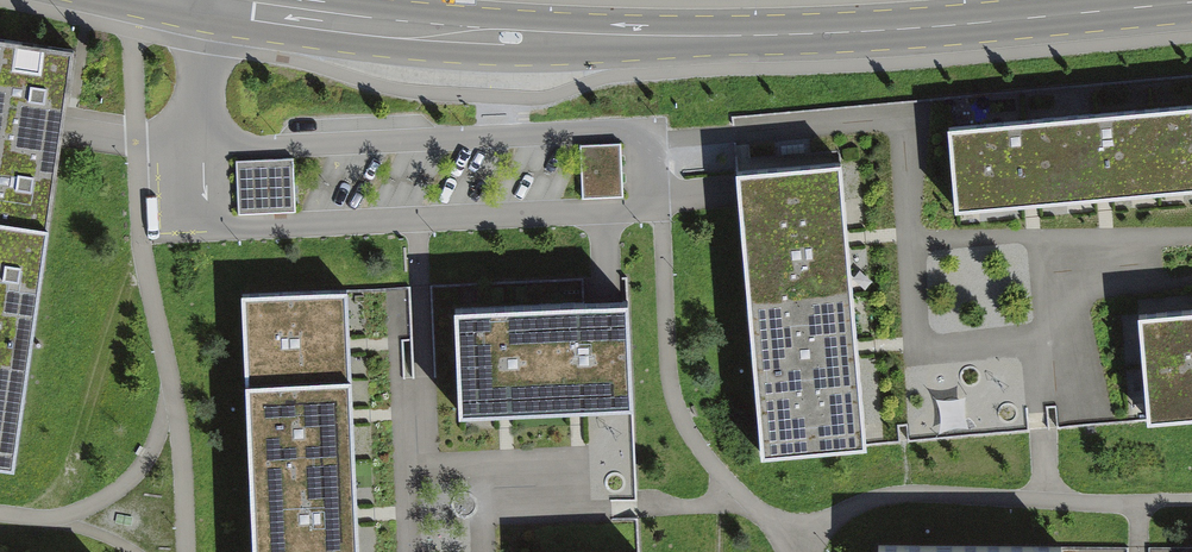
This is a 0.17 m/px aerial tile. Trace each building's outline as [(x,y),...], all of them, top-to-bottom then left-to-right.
[(14,475),(74,54),(0,44),(0,473),(14,475)] [(948,127),(955,209),(1030,202),(1103,196),(1191,188),(1191,106),(948,127)] [(623,144),(578,147),(581,201),(626,199),(623,144)] [(239,216),(296,213),(293,159),(236,162),(239,216)] [(736,177),(762,463),(867,454),(858,348),(848,240),(842,168),(736,177)] [(253,551),(358,551),(357,515),(353,417),(350,347),(348,294),(242,299),(253,551)] [(1138,305),(1147,408),(1191,404),(1191,300),(1138,305)] [(629,309),(454,316),(459,422),(506,421),(577,418),(633,416),(629,309)]
